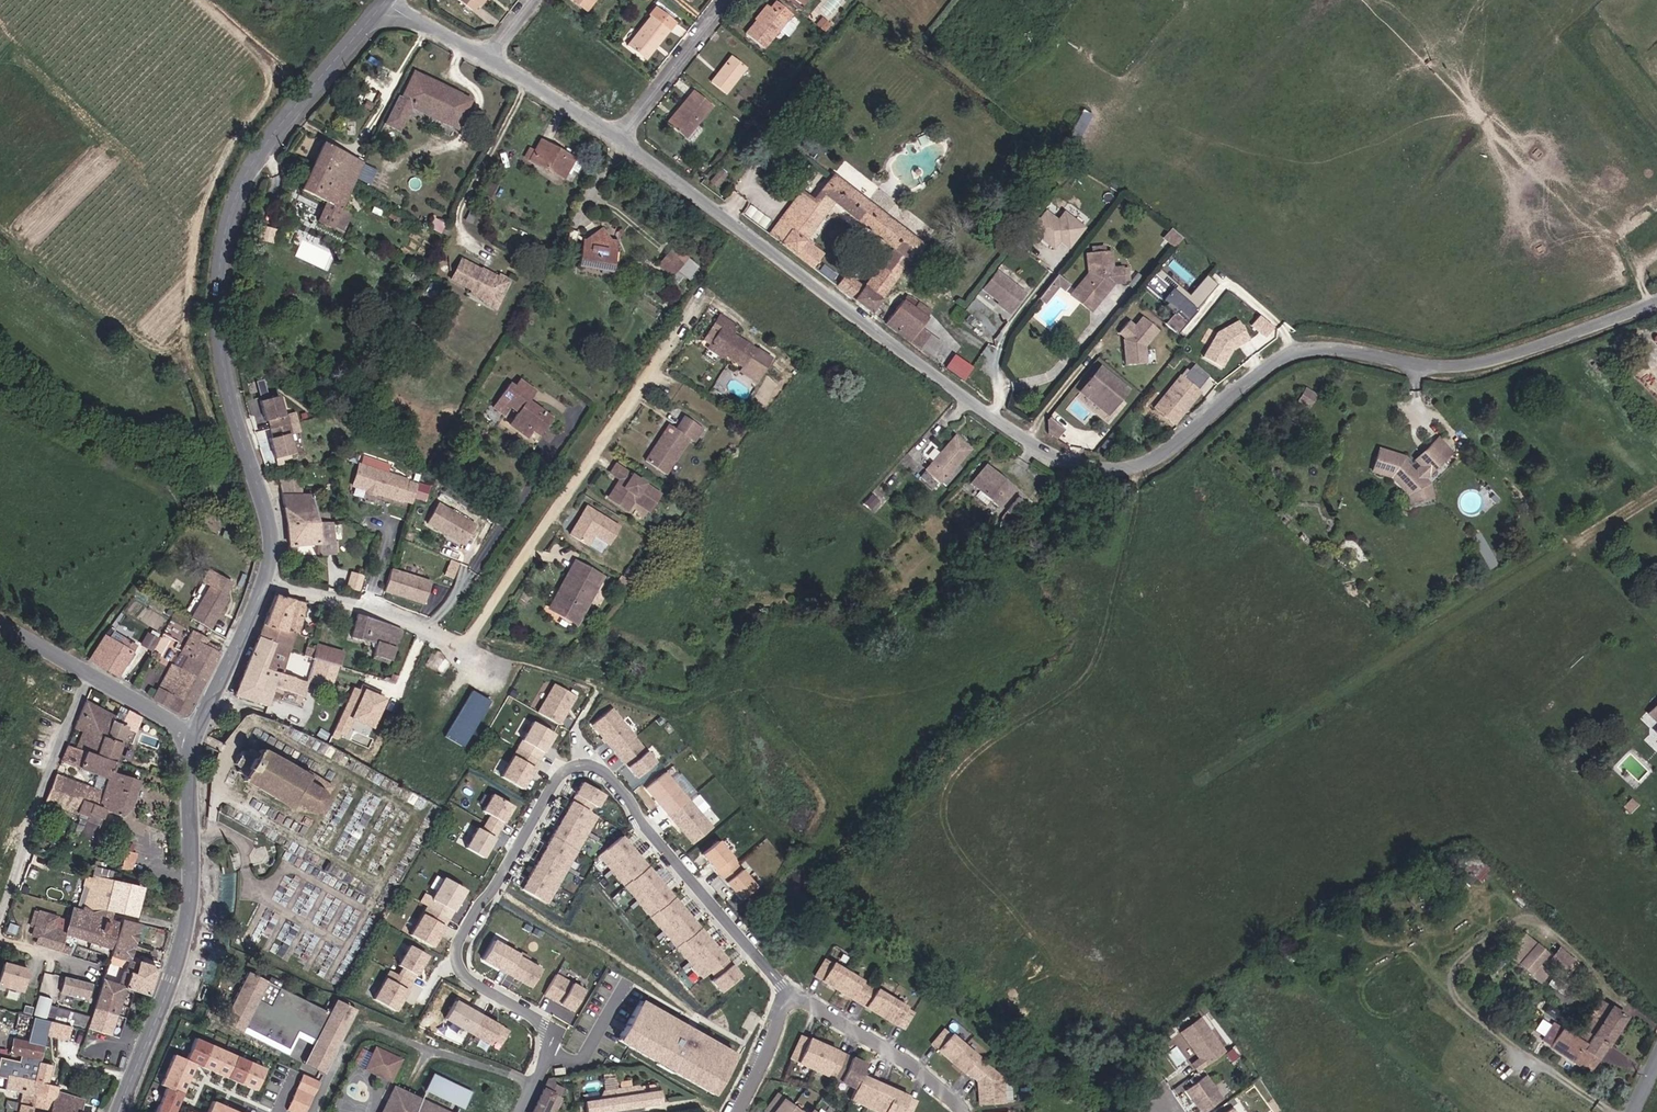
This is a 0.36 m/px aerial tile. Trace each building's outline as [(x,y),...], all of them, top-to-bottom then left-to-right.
[(471,11),(476,5),(480,0),(457,0),(471,11)] [(586,11),(595,0),(572,0),(586,11)] [(791,15),(775,2),(769,9),(769,8),(757,22),(755,21),(745,34),(763,49),(778,30),(785,21),(791,15)] [(757,22),(769,8),(766,5),(754,20),(755,21),(757,22)] [(674,22),(655,7),(648,16),(649,17),(626,46),(642,58),(650,48),(653,50),(674,22)] [(832,27),(823,20),(818,26),(827,33),(832,27)] [(787,37),(794,29),(794,24),(789,21),(785,21),(778,30),(787,37)] [(644,60),(653,50),(650,48),(642,58),(644,60)] [(745,68),(731,57),(710,83),(724,94),(745,68)] [(471,101),(413,72),(398,102),(395,100),(383,124),(398,131),(410,106),(457,130),(471,101)] [(711,106),(693,91),(667,123),(684,138),(711,106)] [(371,104),(366,101),(363,107),(369,110),(371,104)] [(732,131),(738,123),(731,117),(724,125),(732,131)] [(574,159),(540,141),(534,152),(529,149),(525,157),(563,178),(574,159)] [(363,162),(322,142),(299,190),(325,203),(316,221),(340,233),(349,215),(339,210),(363,162)] [(716,186),(726,176),(720,170),(710,181),(716,186)] [(922,242),(832,175),(813,201),(801,192),(769,236),(813,268),(822,256),(804,242),(833,204),(891,246),(862,285),(845,272),(835,286),(869,311),(922,242)] [(497,182),(488,177),(480,193),(489,197),(497,182)] [(1048,208),(1030,231),(1054,249),(1060,242),(1069,248),(1085,227),(1064,211),(1060,217),(1048,208)] [(476,215),(470,212),(466,219),(472,222),(476,215)] [(436,232),(441,222),(436,219),(434,218),(428,228),(436,232)] [(259,224),(256,238),(271,241),(274,227),(259,224)] [(616,242),(610,241),(602,229),(590,237),(588,247),(582,246),(578,266),(601,270),(602,267),(611,269),(616,242)] [(1181,238),(1171,229),(1163,238),(1174,247),(1181,238)] [(687,259),(672,247),(667,253),(681,265),(687,259)] [(1090,310),(1114,284),(1122,282),(1122,281),(1128,280),(1126,269),(1121,270),(1120,268),(1112,269),(1110,252),(1086,255),(1088,274),(1070,293),(1090,310)] [(681,265),(667,253),(656,266),(671,278),(681,265)] [(481,270),(462,259),(451,279),(471,290),(470,294),(483,301),(482,303),(494,309),(501,297),(498,296),(508,277),(501,273),(499,276),(482,267),(481,270)] [(692,274),(698,267),(688,259),(682,266),(692,274)] [(688,280),(692,274),(682,266),(672,278),(678,283),(683,276),(688,280)] [(609,276),(609,272),(610,272),(611,269),(602,267),(601,270),(600,274),(609,276)] [(1028,293),(998,270),(983,290),(1013,313),(1028,293)] [(1167,324),(1179,333),(1219,285),(1207,275),(1191,295),(1161,270),(1157,275),(1176,290),(1167,301),(1178,310),(1167,324)] [(1068,284),(1057,275),(1038,298),(1044,302),(1057,286),(1063,290),(1068,284)] [(432,294),(436,287),(430,284),(426,291),(432,294)] [(929,316),(904,298),(884,324),(909,343),(919,329),(929,316)] [(768,359),(731,334),(736,327),(719,315),(714,323),(721,327),(709,345),(725,355),(742,367),(740,371),(754,380),(768,359)] [(1149,364),(1148,346),(1161,330),(1144,316),(1136,325),(1131,321),(1120,334),(1124,338),(1126,365),(1149,364)] [(1275,327),(1260,316),(1253,325),(1267,336),(1275,327)] [(1240,320),(1218,332),(1203,357),(1223,369),(1236,348),(1250,340),(1240,320)] [(709,345),(721,327),(714,323),(703,341),(709,345)] [(925,334),(919,329),(909,343),(915,348),(925,334)] [(725,355),(709,345),(707,349),(723,359),(725,355)] [(953,352),(943,366),(962,379),(972,365),(953,352)] [(1132,390),(1102,364),(1080,390),(1110,416),(1132,390)] [(1199,379),(1187,369),(1182,375),(1194,385),(1199,379)] [(1199,391),(1180,375),(1153,409),(1173,425),(1199,391)] [(260,393),(270,391),(267,378),(258,380),(260,393)] [(550,418),(527,401),(534,391),(519,380),(514,388),(510,384),(493,408),(502,415),(508,406),(517,413),(508,425),(525,437),(530,429),(538,435),(550,418)] [(288,434),(291,433),(287,416),(284,416),(279,396),(260,401),(265,421),(268,421),(272,438),(269,438),(274,459),(293,454),(288,434)] [(703,429),(684,416),(675,429),(669,425),(644,461),(663,474),(688,439),(694,442),(703,429)] [(969,450),(955,436),(925,470),(926,470),(939,482),(940,483),(957,464),(969,450)] [(1415,469),(1407,461),(1407,458),(1405,454),(1379,446),(1372,472),(1390,477),(1407,495),(1408,505),(1434,499),(1431,482),(1426,476),(1451,452),(1437,438),(1414,460),(1420,465),(1415,469)] [(381,463),(366,458),(363,466),(378,471),(381,463)] [(363,466),(359,465),(353,486),(401,502),(402,500),(411,503),(417,485),(407,482),(408,481),(378,471),(363,466)] [(659,495),(615,465),(610,473),(621,481),(619,484),(617,483),(607,498),(626,510),(632,501),(648,511),(659,495)] [(943,481),(948,485),(961,471),(956,466),(943,481)] [(1013,490),(986,466),(971,483),(998,507),(1013,490)] [(289,547),(318,543),(317,555),(335,554),(334,540),(332,522),(318,522),(312,495),(301,495),(301,489),(298,489),(298,478),(279,478),(278,479),(287,524),(289,547)] [(870,510),(878,501),(872,495),(864,503),(870,510)] [(1025,503),(1018,497),(1007,511),(1007,512),(1013,517),(1023,505),(1025,503)] [(439,504),(427,524),(442,533),(443,531),(446,533),(447,536),(456,541),(461,534),(468,538),(475,525),(439,504)] [(576,523),(570,534),(587,545),(593,535),(608,544),(619,527),(587,507),(582,515),(584,516),(581,522),(576,523)] [(981,528),(977,523),(970,529),(974,534),(981,528)] [(602,577),(576,562),(549,608),(575,623),(602,577)] [(628,566),(623,575),(629,579),(635,570),(628,566)] [(210,630),(228,598),(225,596),(232,584),(208,569),(201,582),(209,586),(190,618),(210,630)] [(391,570),(384,592),(405,598),(405,596),(409,597),(408,599),(423,604),(430,582),(391,570)] [(363,577),(352,574),(347,587),(358,590),(363,577)] [(306,605),(272,594),(237,696),(267,706),(273,687),(302,697),(314,659),(285,649),(291,632),(297,634),(306,605)] [(402,629),(373,618),(358,614),(351,638),(376,644),(373,655),(391,661),(402,629)] [(118,676),(135,647),(112,633),(114,630),(109,627),(89,660),(118,676)] [(217,648),(207,642),(208,640),(192,631),(173,666),(171,665),(153,698),(186,717),(219,654),(215,652),(217,648)] [(152,649),(159,638),(148,633),(142,644),(152,649)] [(162,654),(171,638),(164,634),(155,649),(162,654)] [(343,652),(318,645),(314,659),(339,667),(343,652)] [(398,676),(392,674),(389,682),(395,684),(398,676)] [(377,691),(354,682),(334,734),(349,739),(356,721),(375,728),(386,699),(375,695),(377,691)] [(575,696),(553,684),(537,712),(558,725),(575,696)] [(488,701),(472,691),(445,736),(461,746),(488,701)] [(127,726),(110,720),(113,714),(85,703),(74,729),(82,732),(76,749),(67,745),(61,761),(107,779),(102,793),(55,775),(45,802),(100,824),(105,811),(123,818),(127,807),(137,780),(110,769),(127,726)] [(1647,713),(1656,723),(1656,703),(1647,713)] [(592,725),(616,753),(634,737),(610,709),(601,717),(592,725)] [(553,734),(532,722),(517,748),(538,760),(553,734)] [(655,763),(633,738),(616,753),(637,778),(655,763)] [(322,805),(323,800),(324,800),(324,798),(323,798),(325,798),(332,787),(304,771),(302,776),(291,769),(288,767),(276,761),(277,760),(274,758),(273,759),(262,752),(263,752),(259,750),(259,751),(259,750),(258,751),(256,754),(249,749),(246,754),(241,751),(233,764),(238,767),(236,772),(244,776),(243,778),(242,778),(242,779),(242,780),(242,781),(243,781),(244,781),(244,780),(257,788),(257,789),(258,789),(259,789),(273,797),(273,798),(274,799),(275,798),(291,808),(293,803),(304,809),(304,810),(305,811),(306,810),(309,811),(310,811),(313,811),(315,811),(317,810),(317,811),(318,810),(318,809),(320,809),(321,807),(322,805)] [(522,789),(538,760),(517,749),(501,777),(522,789)] [(688,800),(665,773),(646,789),(669,816),(688,800)] [(597,807),(604,795),(583,783),(521,889),(547,904),(598,816),(586,809),(590,803),(597,807)] [(465,848),(482,858),(512,807),(491,795),(481,811),(489,816),(481,831),(476,828),(465,848)] [(712,828),(688,800),(669,816),(693,844),(712,828)] [(621,837),(600,855),(703,977),(714,969),(719,975),(713,981),(722,991),(740,976),(621,837)] [(734,862),(714,841),(698,856),(712,871),(721,863),(727,869),(734,862)] [(752,883),(736,864),(721,877),(741,900),(756,888),(753,884),(752,885),(752,883)] [(132,915),(140,890),(110,881),(112,872),(94,867),(91,878),(86,877),(76,910),(72,909),(65,932),(61,931),(64,920),(35,911),(30,926),(34,927),(32,934),(39,936),(36,943),(68,953),(71,946),(106,956),(108,948),(110,949),(86,1027),(110,1035),(124,989),(147,996),(156,968),(138,962),(137,964),(128,962),(139,924),(120,918),(118,924),(108,921),(112,909),(132,915)] [(448,919),(464,891),(443,878),(426,907),(448,919)] [(431,948),(448,919),(426,907),(410,936),(431,948)] [(1539,963),(1549,952),(1525,932),(1506,954),(1539,982),(1548,971),(1539,963)] [(481,960),(506,975),(517,956),(492,941),(481,960)] [(373,1000),(395,1012),(411,984),(411,983),(426,956),(409,947),(398,966),(402,969),(398,976),(390,971),(373,1000)] [(1576,962),(1559,949),(1548,961),(1564,976),(1576,962)] [(528,959),(519,953),(506,975),(529,988),(539,970),(526,962),(528,959)] [(913,1012),(824,961),(814,977),(904,1028),(913,1012)] [(5,963),(0,980),(0,984),(25,992),(32,970),(5,963)] [(338,1045),(356,1011),(335,1000),(328,1013),(279,988),(267,982),(247,972),(223,1019),(243,1030),(244,1027),(291,1051),(288,1056),(323,1074),(338,1045)] [(554,975),(543,995),(571,1012),(583,991),(554,975)] [(94,984),(66,977),(62,992),(90,999),(94,984)] [(735,1055),(639,1001),(617,1040),(712,1094),(735,1055)] [(1624,1017),(1600,1001),(1580,1031),(1577,1029),(1572,1035),(1562,1029),(1550,1047),(1584,1069),(1592,1057),(1596,1060),(1624,1017)] [(481,1017),(454,1002),(444,1020),(471,1035),(489,1046),(492,1040),(501,1045),(508,1033),(481,1017)] [(205,1009),(199,1006),(195,1014),(201,1017),(205,1009)] [(68,1012),(48,1007),(45,1016),(65,1021),(68,1012)] [(85,1017),(70,1013),(68,1020),(83,1024),(85,1017)] [(1197,1072),(1225,1052),(1200,1018),(1180,1033),(1198,1059),(1191,1064),(1197,1072)] [(15,1041),(13,1053),(22,1055),(21,1062),(1,1058),(0,1062),(0,1077),(9,1079),(9,1076),(17,1077),(36,1081),(49,1022),(35,1019),(29,1044),(15,1041)] [(1550,1047),(1562,1029),(1553,1023),(1541,1041),(1550,1047)] [(72,1028),(52,1024),(50,1035),(70,1039),(72,1028)] [(1004,1102),(1002,1079),(944,1030),(931,1045),(970,1078),(972,1076),(978,1081),(980,1104),(1004,1102)] [(800,1037),(790,1059),(855,1087),(850,1099),(880,1111),(900,1111),(907,1096),(860,1076),(865,1064),(800,1037)] [(269,1070),(198,1038),(189,1059),(260,1090),(269,1070)] [(397,1060),(374,1050),(366,1069),(388,1079),(397,1060)] [(198,1064),(175,1055),(163,1084),(186,1094),(198,1064)] [(6,1088),(23,1093),(21,1103),(9,1100),(7,1108),(19,1111),(80,1111),(83,1101),(57,1094),(58,1087),(49,1085),(53,1067),(41,1064),(36,1081),(17,1077),(9,1076),(9,1079),(6,1088)] [(319,1082),(304,1075),(287,1111),(289,1111),(304,1111),(319,1082)] [(469,1093),(433,1076),(426,1089),(463,1107),(469,1093)] [(1205,1076),(1185,1091),(1201,1111),(1203,1111),(1222,1099),(1205,1076)] [(554,1094),(558,1096),(560,1089),(552,1085),(552,1080),(547,1080),(531,1111),(545,1111),(554,1094)] [(587,1111),(599,1111),(659,1104),(657,1092),(644,1095),(637,1087),(603,1091),(598,1101),(586,1103),(587,1111)] [(168,1088),(157,1111),(179,1111),(186,1095),(168,1088)] [(392,1089),(382,1111),(443,1111),(392,1089)] [(763,1110),(765,1111),(797,1111),(781,1100),(781,1099),(775,1095),(763,1110)] [(216,1102),(212,1111),(240,1111),(216,1102)]
